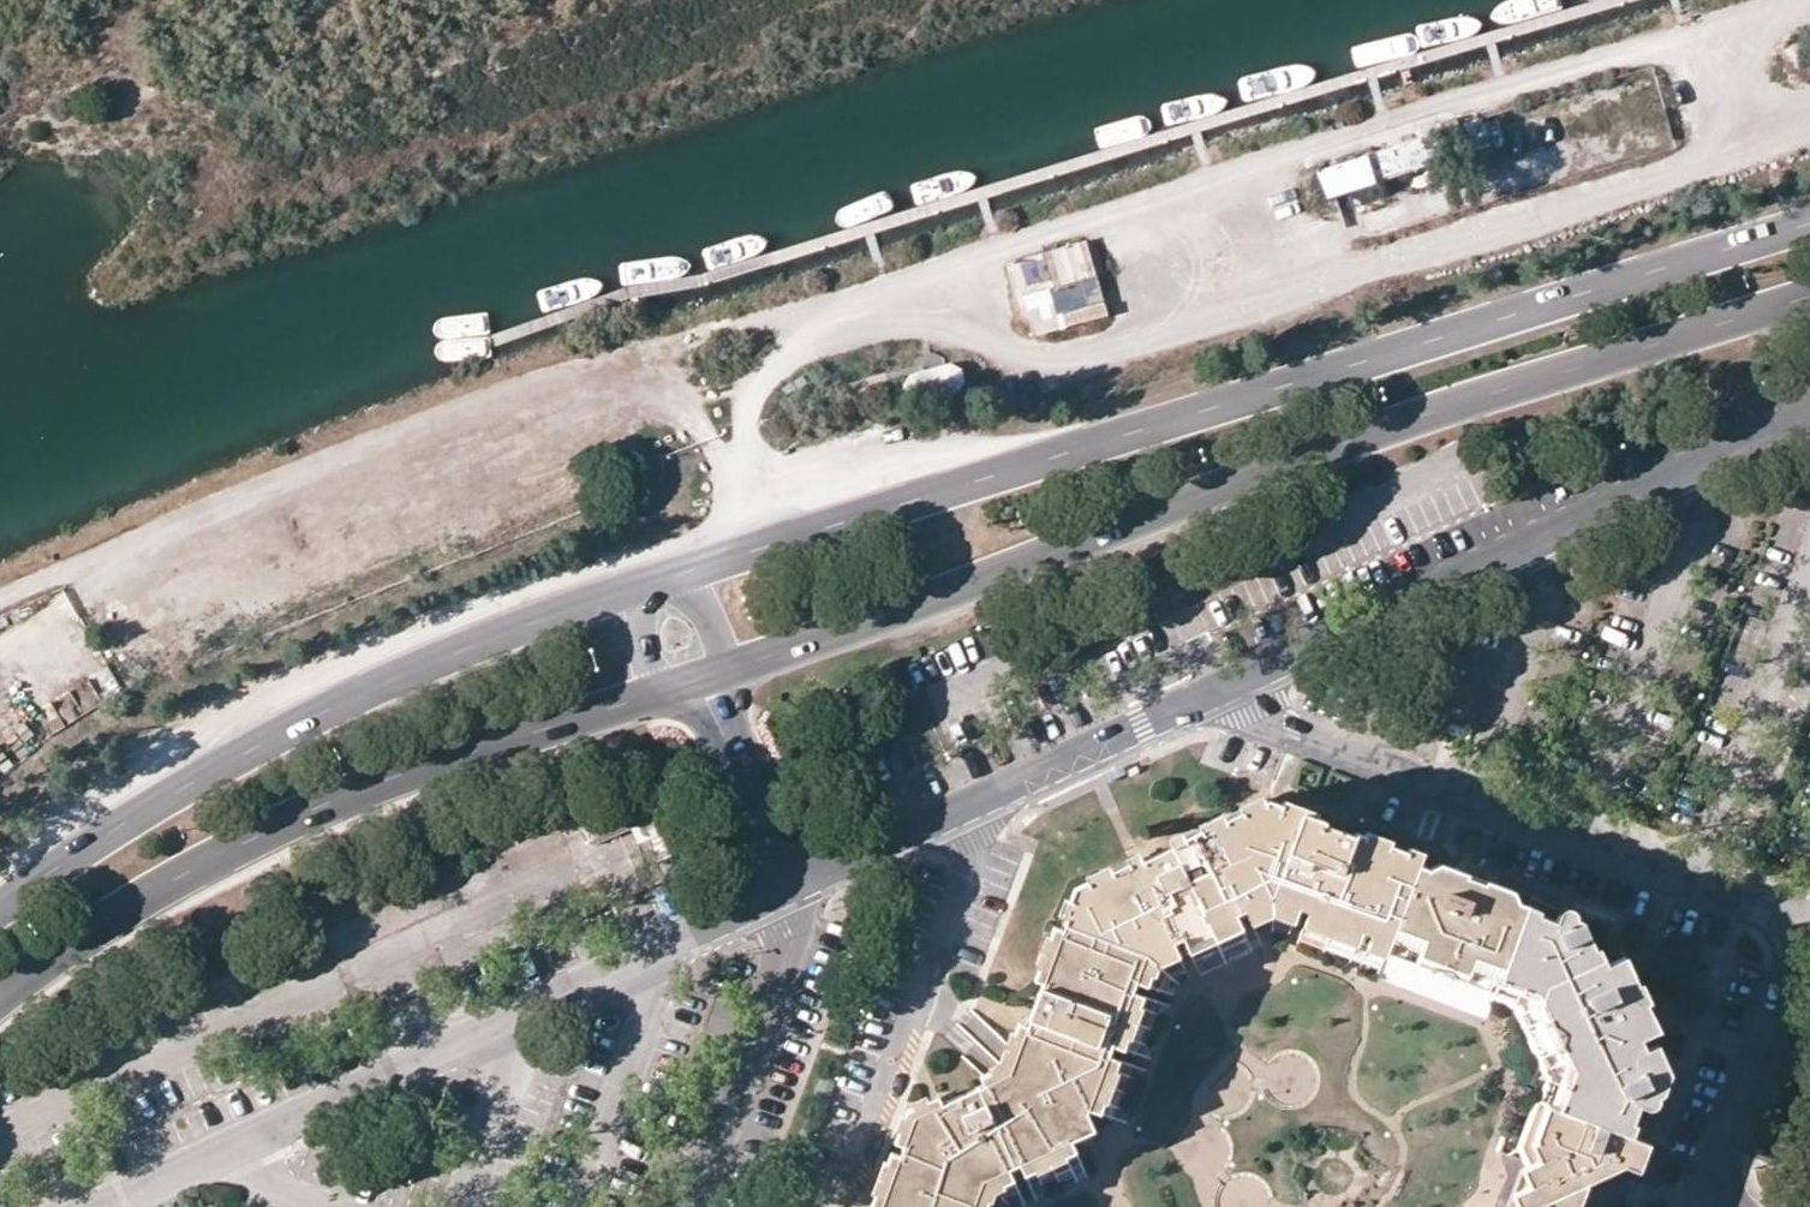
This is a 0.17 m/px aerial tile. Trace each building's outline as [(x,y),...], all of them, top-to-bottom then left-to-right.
[(1418,135),(1315,172),(1325,200),(1428,163),(1418,135)] [(1032,329),(1105,313),(1089,241),(1044,251),(1053,288),(1024,294),(1032,329)] [(905,369),(906,394),(963,393),(962,368),(905,369)] [(1064,925),(1062,930),(1042,983),(1026,1024),(1008,1072),(981,1084),(941,1103),(912,1117),(902,1143),(898,1155),(880,1206),(963,1206),(965,1203),(975,1206),(993,1206),(998,1195),(1014,1188),(1004,1164),(1016,1159),(1027,1182),(1079,1158),(1070,1140),(1078,1136),(1071,1120),(1086,1114),(1088,1107),(1108,1114),(1127,1062),(1104,1054),(1108,1041),(1132,1050),(1150,999),(1127,991),(1131,979),(1155,987),(1163,969),(1181,962),(1172,943),(1182,938),(1191,957),(1242,934),(1234,915),(1245,911),(1253,929),(1271,921),(1289,928),(1298,907),(1311,913),(1303,931),(1352,951),(1360,931),(1373,936),(1364,955),(1381,962),(1416,865),(1419,857),(1354,833),(1351,835),(1321,824),(1322,821),(1302,814),(1294,835),(1283,831),(1290,809),(1267,800),(1171,844),(1172,846),(1140,861),(1149,879),(1137,884),(1128,863),(1079,887),(1066,919),(1064,925)] [(1294,835),(1302,814),(1303,808),(1293,804),(1290,809),(1283,831),(1294,835)] [(1149,879),(1140,861),(1136,855),(1126,859),(1128,863),(1137,884),(1149,879)] [(1381,962),(1376,977),(1485,1018),(1492,998),(1526,906),(1493,894),(1495,889),(1450,873),(1449,877),(1416,865),(1381,962)] [(1066,919),(1079,887),(1072,888),(1068,901),(1064,900),(1058,916),(1066,919)] [(1526,906),(1492,998),(1517,1007),(1546,1071),(1534,1101),(1547,1105),(1637,1138),(1641,1125),(1619,1118),(1626,1099),(1648,1107),(1655,1105),(1656,1100),(1655,1095),(1662,1093),(1668,1074),(1651,1033),(1656,1030),(1644,1003),(1647,1002),(1638,982),(1635,984),(1632,979),(1611,989),(1601,968),(1605,966),(1596,948),(1593,950),(1579,921),(1576,923),(1570,909),(1565,908),(1561,909),(1558,910),(1549,934),(1530,928),(1540,902),(1528,899),(1526,906)] [(1540,902),(1530,928),(1549,934),(1558,910),(1540,902)] [(1042,983),(1062,930),(1053,928),(1049,938),(1045,937),(1033,968),(1037,970),(1034,980),(1042,983)] [(1611,989),(1632,979),(1622,958),(1605,966),(1601,968),(1611,989)] [(1008,1072),(1026,1024),(1017,1022),(1014,1033),(1009,1031),(1000,1058),(998,1063),(987,1067),(988,1072),(979,1076),(981,1084),(1008,1072)] [(912,1117),(941,1103),(937,1095),(926,1100),(925,1097),(910,1102),(911,1106),(907,1108),(904,1116),(900,1115),(894,1130),(898,1131),(894,1141),(902,1143),(912,1117)] [(1619,1118),(1641,1125),(1648,1107),(1626,1099),(1619,1118)] [(1586,1181),(1623,1164),(1637,1170),(1648,1143),(1637,1138),(1547,1105),(1534,1137),(1535,1141),(1531,1143),(1539,1160),(1521,1169),(1507,1206),(1576,1206),(1586,1181)] [(1071,1120),(1078,1136),(1092,1129),(1086,1114),(1071,1120)] [(898,1155),(890,1152),(886,1162),(882,1161),(871,1192),(874,1192),(869,1206),(880,1206),(898,1155)]
